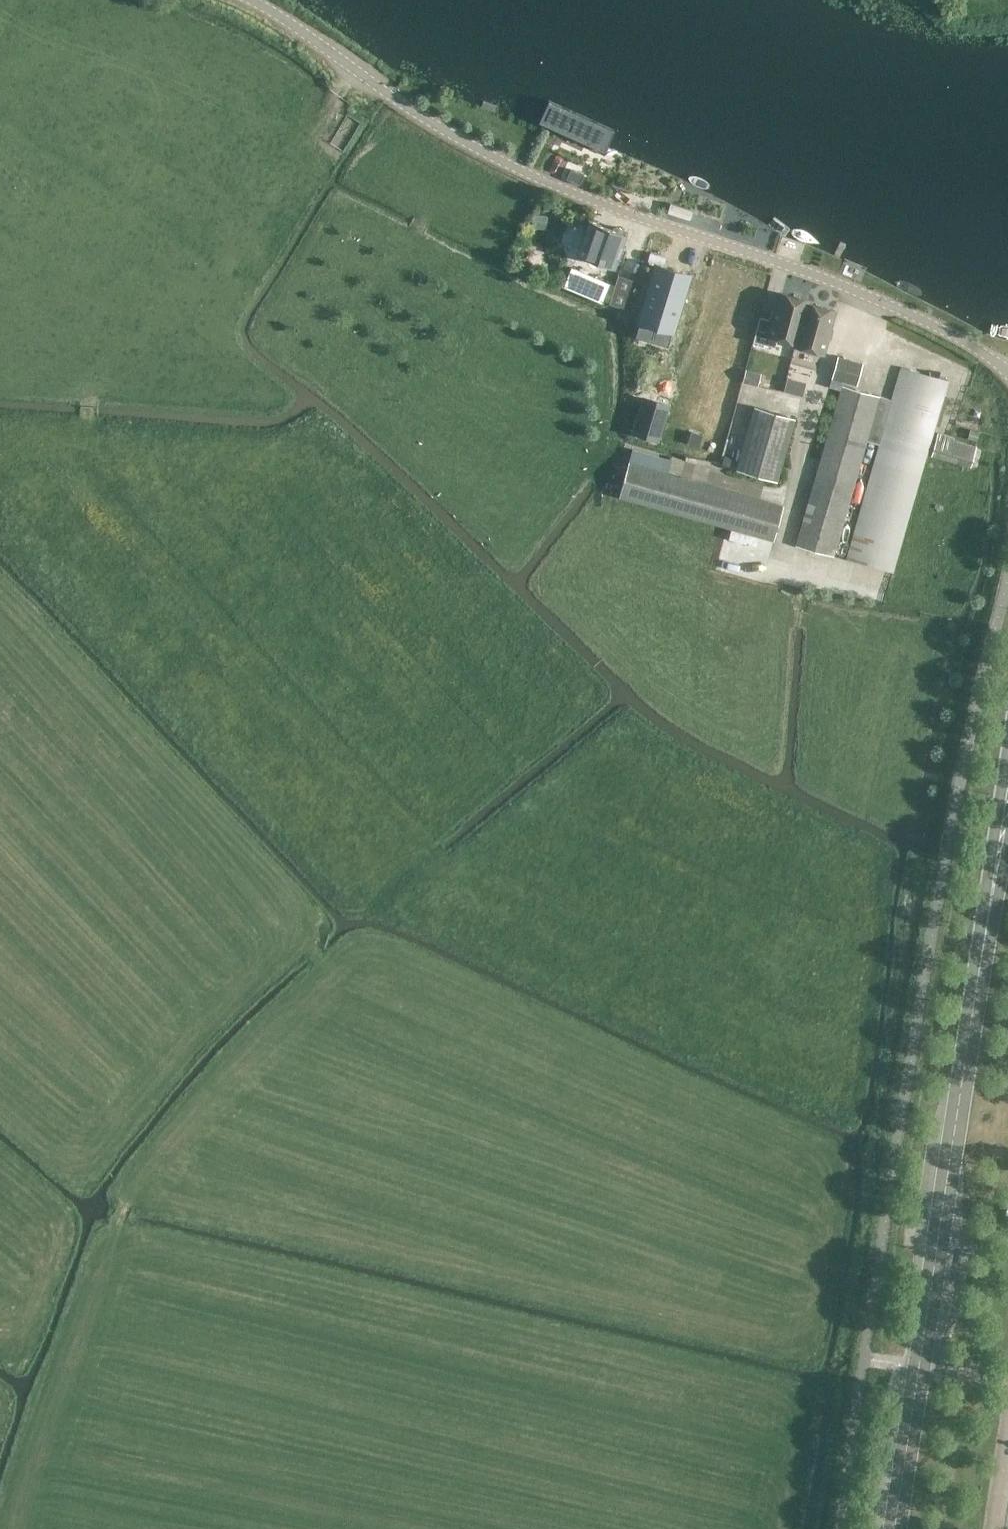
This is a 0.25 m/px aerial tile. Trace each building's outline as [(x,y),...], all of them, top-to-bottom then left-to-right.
[(550,107),(543,124),(575,139),(598,148),(605,129),(550,107)] [(578,183),(582,173),(571,169),(567,179),(578,183)] [(612,229),(591,221),(578,256),(590,260),(588,264),(590,268),(594,270),(598,268),(600,264),(614,269),(626,235),(625,230),(616,227),(612,229)] [(653,267),(637,323),(641,324),(638,337),(662,344),(662,345),(666,346),(670,332),(672,333),(688,277),(653,267)] [(601,302),(609,284),(571,268),(563,286),(601,302)] [(807,304),(808,301),(780,294),(773,321),(760,317),(753,342),(775,348),(777,339),(795,343),(806,303),(807,304)] [(822,353),(834,311),(807,304),(806,303),(795,343),(795,346),(822,353)] [(857,385),(863,364),(837,357),(832,378),(857,385)] [(891,572),(946,381),(903,368),(894,400),(842,386),(838,401),(797,546),(832,556),(865,442),(880,446),(848,558),(847,560),(891,572)] [(757,385),(760,372),(746,369),(743,381),(757,385)] [(789,375),(785,388),(804,393),(808,380),(789,375)] [(667,404),(644,397),(634,431),(657,438),(667,404)] [(776,481),(794,419),(754,407),(736,470),(776,481)] [(707,433),(691,427),(684,444),(700,451),(707,433)] [(977,440),(979,430),(970,428),(968,438),(977,440)] [(968,471),(974,452),(951,446),(952,443),(936,438),(930,460),(968,471)] [(774,538),(783,508),(628,465),(620,495),(774,538)]
